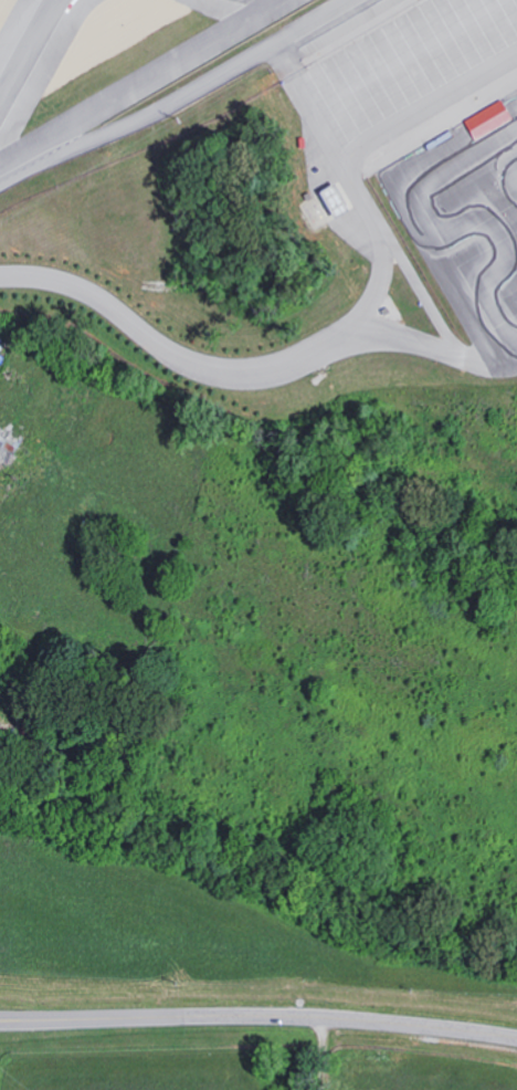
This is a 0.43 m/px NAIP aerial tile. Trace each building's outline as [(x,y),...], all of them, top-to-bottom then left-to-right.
[(510,118),(498,99),(461,121),(472,140),(510,118)]
